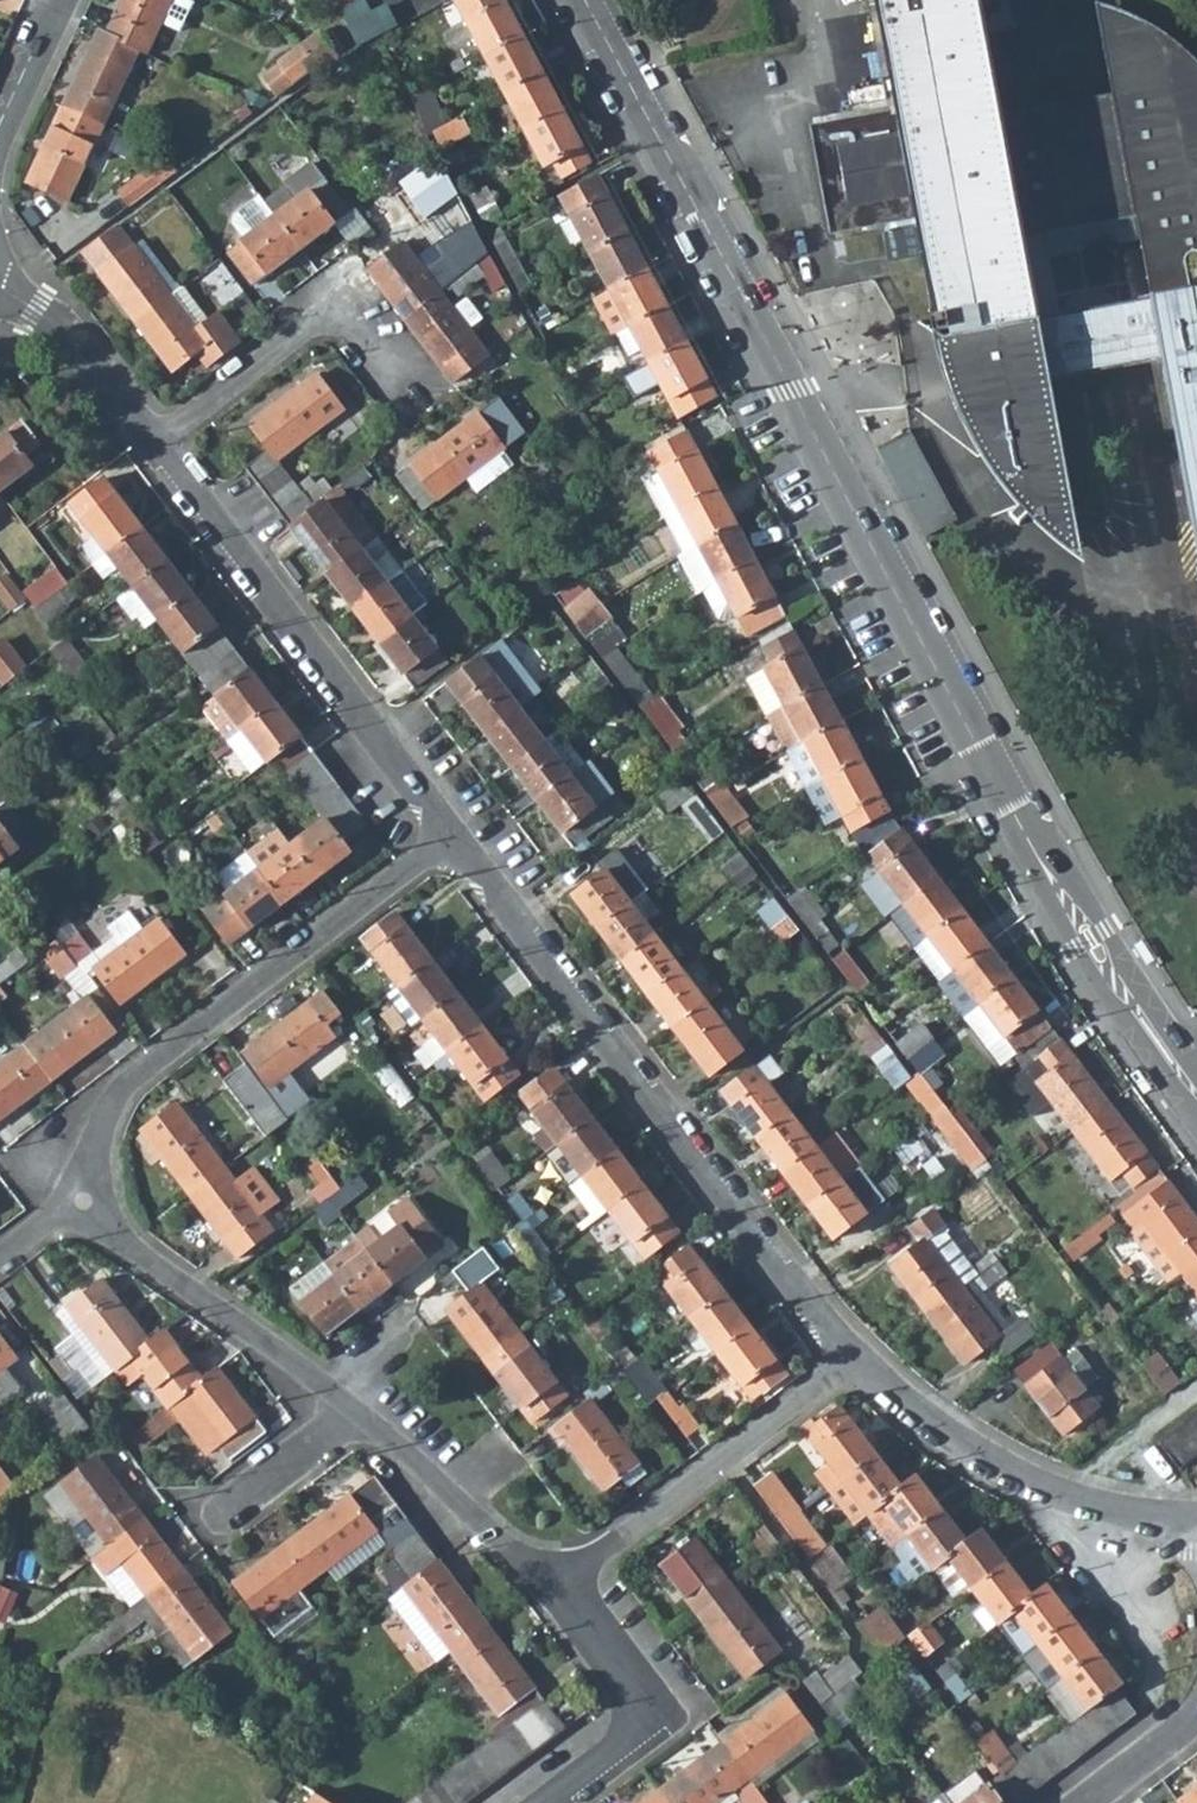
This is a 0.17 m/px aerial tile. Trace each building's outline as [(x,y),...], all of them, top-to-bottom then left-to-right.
[(105,34),(136,48),(146,53),(162,20),(171,0),(121,0),(105,34)] [(162,20),(176,26),(188,0),(171,0),(162,20)] [(338,9),(356,0),(334,0),(338,9)] [(358,48),(379,37),(391,30),(382,11),(372,16),(364,0),(356,0),(338,9),(358,48)] [(502,0),(455,0),(484,55),(521,36),(502,0)] [(1031,532),(1051,550),(1065,562),(1080,572),(1046,382),(1162,361),(1189,510),(1196,551),(1196,87),(1195,84),(1182,70),(1170,59),(1155,51),(1111,58),(1116,87),(1001,110),(995,75),(981,0),(878,0),(897,108),(811,124),(832,230),(881,222),(917,214),(937,317),(931,319),(936,344),(942,378),(949,414),(960,438),(962,443),(979,471),(1004,503),(1031,532)] [(1111,58),(1155,51),(1170,59),(1182,70),(1195,84),(1196,87),(1196,46),(1188,39),(1174,31),(1156,23),(1134,16),(1115,14),(1105,12),(1108,36),(1110,48),(1111,58)] [(324,73),(348,55),(323,23),(300,40),(319,66),(324,73)] [(100,124),(136,48),(105,34),(95,29),(60,104),(100,124)] [(542,73),(521,36),(484,55),(504,93),(542,73)] [(259,69),(278,96),(319,67),(300,40),(259,69)] [(504,93),(524,130),(561,110),(542,73),(504,93)] [(427,90),(411,97),(420,123),(437,117),(427,90)] [(60,104),(24,181),(65,200),(100,124),(60,104)] [(589,161),(561,110),(524,130),(540,160),(530,165),(544,193),(563,182),(561,176),(589,161)] [(441,146),(466,134),(458,117),(432,130),(441,146)] [(128,205),(176,170),(163,154),(115,188),(128,205)] [(296,198),(275,214),(301,248),(350,211),(312,162),(284,183),(296,198)] [(404,319),(439,291),(448,285),(488,253),(444,173),(411,199),(425,217),(444,203),(470,253),(447,270),(419,234),(405,245),(402,242),(366,268),(404,319)] [(596,174),(559,193),(590,252),(627,233),(596,174)] [(500,216),(485,186),(467,195),(480,218),(491,221),(500,216)] [(265,200),(260,194),(232,215),(232,221),(244,237),(275,214),(265,200)] [(227,250),(253,284),(301,248),(275,214),(244,238),(227,250)] [(917,214),(881,222),(892,271),(931,319),(937,317),(917,214)] [(1112,235),(1118,234),(1115,216),(1089,221),(1024,234),(1035,293),(1038,308),(1040,319),(1050,317),(1060,315),(1047,248),(1112,235)] [(168,294),(131,246),(116,225),(80,251),(134,321),(168,294)] [(498,226),(497,226),(489,239),(518,290),(530,284),(498,226)] [(647,269),(627,233),(590,252),(610,288),(647,269)] [(141,239),(131,246),(168,294),(178,286),(141,239)] [(507,288),(488,253),(448,285),(455,294),(481,275),(494,296),(507,288)] [(647,269),(610,288),(629,325),(666,305),(647,269)] [(193,326),(204,318),(180,285),(178,286),(168,294),(193,326)] [(610,288),(595,296),(613,333),(629,325),(610,288)] [(450,305),(439,291),(404,319),(452,382),(487,355),(465,326),(479,315),(463,295),(450,305)] [(204,318),(193,326),(168,294),(134,321),(171,370),(194,351),(205,366),(239,340),(216,309),(204,318)] [(686,342),(666,305),(629,325),(613,333),(624,355),(640,347),(648,362),(686,342)] [(659,383),(677,417),(715,396),(686,342),(648,362),(659,383)] [(643,392),(659,383),(648,362),(631,371),(643,392)] [(314,374),(249,423),(268,448),(276,458),(341,409),(314,374)] [(395,472),(422,508),(460,479),(502,447),(523,430),(497,393),(395,472)] [(18,419),(0,433),(0,490),(45,455),(18,419)] [(658,473),(676,508),(715,487),(715,486),(682,424),(643,445),(658,473)] [(460,479),(471,493),(512,461),(502,447),(460,479)] [(276,458),(268,448),(245,467),(256,481),(280,463),(276,458)] [(256,481),(267,496),(291,478),(280,463),(256,481)] [(643,481),(662,517),(676,508),(658,473),(643,481)] [(302,491),(311,503),(328,490),(318,477),(310,482),(306,476),(296,484),(302,491)] [(141,526),(104,478),(70,503),(107,552),(141,526)] [(291,478),(267,496),(278,509),(302,491),(296,484),(291,478)] [(313,506),(323,499),(361,548),(376,536),(336,483),(328,490),(311,503),(313,506)] [(676,508),(696,543),(714,533),(734,522),(715,486),(715,487),(676,508)] [(278,509),(289,524),(313,506),(311,503),(302,491),(278,509)] [(289,524),(327,574),(361,548),(323,499),(313,506),(289,524)] [(681,552),(696,543),(676,508),(662,517),(681,552)] [(696,543),(716,581),(754,560),(734,522),(714,533),(696,543)] [(93,562),(104,578),(118,566),(132,584),(165,559),(141,526),(107,552),(93,562)] [(361,548),(379,573),(385,581),(401,569),(376,536),(361,548)] [(716,581),(696,543),(681,552),(677,555),(698,593),(701,591),(716,581)] [(351,607),(385,581),(379,573),(361,548),(327,574),(351,607)] [(385,581),(406,608),(411,614),(427,602),(412,582),(426,571),(416,557),(401,569),(385,581)] [(190,592),(165,559),(132,584),(116,596),(133,620),(137,617),(145,626),(157,617),(190,592)] [(727,602),(745,634),(783,614),(754,560),(716,581),(727,602)] [(57,566),(28,587),(40,603),(58,588),(68,581),(57,566)] [(27,596),(10,573),(0,580),(0,596),(10,609),(27,596)] [(351,607),(377,641),(411,614),(406,608),(385,581),(351,607)] [(555,596),(576,623),(602,605),(591,591),(586,595),(575,581),(555,596)] [(701,591),(712,610),(727,602),(716,581),(701,591)] [(70,604),(58,588),(40,603),(35,606),(33,607),(45,622),(70,604)] [(233,647),(190,592),(157,617),(200,673),(233,647)] [(614,620),(602,605),(576,623),(588,638),(614,620)] [(411,614),(377,641),(411,686),(444,662),(433,647),(435,646),(411,614)] [(763,669),(783,706),(783,705),(821,683),(788,621),(757,639),(771,663),(762,668),(763,669)] [(49,647),(74,680),(90,668),(65,635),(59,639),(49,647)] [(3,638),(0,640),(0,672),(6,680),(25,666),(3,638)] [(240,727),(274,701),(233,647),(200,673),(218,697),(205,707),(227,737),(240,727)] [(602,656),(633,698),(646,689),(615,648),(602,656)] [(533,697),(507,664),(503,668),(492,654),(449,686),(485,734),(519,707),(533,697)] [(763,669),(744,679),(765,716),(783,706),(763,669)] [(783,706),(802,742),(841,720),(821,683),(783,705),(783,706)] [(641,708),(677,756),(689,747),(677,729),(681,726),(661,696),(641,708)] [(533,697),(519,707),(538,733),(552,722),(533,697)] [(311,749),(274,701),(240,727),(266,762),(276,754),(287,768),(311,749)] [(788,749),(802,742),(783,706),(765,716),(784,751),(788,749)] [(510,766),(544,741),(538,733),(519,707),(485,734),(510,766)] [(841,720),(802,742),(822,778),(861,757),(841,720)] [(227,737),(252,772),(266,762),(240,727),(227,737)] [(569,774),(544,741),(510,766),(535,800),(569,774)] [(788,749),(795,764),(791,765),(803,788),(822,778),(802,742),(788,749)] [(323,764),(311,749),(287,768),(298,783),(323,764)] [(859,844),(893,819),(861,757),(822,778),(841,813),(858,844),(859,844)] [(727,784),(710,761),(691,774),(708,795),(723,787),(727,784)] [(569,774),(594,807),(609,797),(583,763),(569,774)] [(334,779),(323,764),(298,783),(309,797),(334,779)] [(535,800),(571,847),(600,825),(590,811),(594,807),(569,774),(535,800)] [(723,830),(680,775),(653,796),(665,812),(677,803),(707,843),(723,830)] [(803,788),(821,823),(841,813),(822,778),(803,788)] [(321,812),(345,794),(334,779),(309,797),(321,812)] [(102,795),(121,819),(134,809),(116,784),(102,795)] [(708,795),(731,826),(747,818),(723,787),(708,795)] [(291,842),(317,877),(350,851),(344,842),(332,826),(356,808),(345,794),(321,812),(323,816),(291,842)] [(0,806),(0,862),(19,848),(13,841),(23,833),(21,830),(1,805),(0,806)] [(161,842),(135,808),(134,809),(121,819),(147,852),(161,842)] [(344,842),(368,824),(356,808),(332,826),(344,842)] [(903,903),(937,877),(893,819),(859,844),(876,867),(903,903)] [(723,830),(707,843),(733,875),(748,863),(723,830)] [(259,867),(285,901),(317,877),(291,842),(259,867)] [(259,867),(246,851),(216,874),(229,890),(259,867)] [(756,874),(748,863),(733,875),(740,885),(756,874)] [(251,927),(285,901),(259,867),(229,890),(225,893),(203,910),(229,944),(251,927)] [(862,877),(889,913),(903,903),(876,867),(862,877)] [(572,894),(596,927),(630,901),(605,868),(572,894)] [(937,877),(903,903),(928,936),(963,910),(937,877)] [(630,901),(596,927),(621,960),(655,934),(646,921),(662,908),(647,888),(630,901)] [(831,958),(842,949),(797,888),(785,897),(831,958)] [(799,930),(773,896),(751,912),(777,947),(799,930)] [(903,903),(889,913),(915,947),(928,936),(903,903)] [(126,944),(147,928),(132,909),(111,925),(126,944)] [(963,910),(928,936),(953,968),(987,942),(963,910)] [(395,911),(362,936),(396,983),(430,957),(395,911)] [(186,954),(158,919),(147,928),(126,944),(95,968),(122,1003),(186,954)] [(63,941),(77,960),(90,950),(76,931),(63,941)] [(680,966),(655,934),(621,960),(646,992),(680,966)] [(52,1078),(114,1031),(89,996),(99,988),(77,960),(63,941),(58,935),(41,949),(69,985),(54,995),(66,1012),(25,1043),(52,1078)] [(915,947),(939,979),(953,968),(928,936),(915,947)] [(1012,975),(987,942),(953,968),(977,1001),(1012,975)] [(17,947),(0,959),(0,980),(27,959),(17,947)] [(856,991),(867,982),(842,949),(831,958),(856,991)] [(456,990),(430,957),(396,983),(383,993),(408,1027),(421,1016),(456,990)] [(680,966),(646,992),(672,1027),(706,1001),(680,966)] [(939,979),(964,1011),(966,1010),(977,1001),(953,968),(939,979)] [(1013,1049),(1048,1022),(1012,975),(977,1001),(1013,1049)] [(245,1051),(270,1085),(266,1089),(288,1118),(304,1106),(282,1076),(336,1035),(327,1023),(340,1013),(322,990),(245,1051)] [(450,1054),(484,1028),(456,990),(421,1016),(450,1054)] [(672,1027),(708,1074),(741,1048),(706,1001),(672,1027)] [(977,1001),(966,1010),(1002,1057),(1013,1049),(977,1001)] [(883,1042),(860,1010),(842,1023),(866,1055),(883,1042)] [(928,1038),(907,1011),(884,1029),(905,1056),(928,1038)] [(1019,1057),(1054,1030),(1048,1022),(1013,1049),(1019,1057)] [(485,1101),(520,1074),(484,1028),(450,1054),(437,1064),(449,1081),(463,1071),(485,1101)] [(1054,1030),(1019,1057),(1074,1130),(1109,1103),(1054,1030)] [(918,1073),(941,1055),(928,1038),(905,1056),(915,1069),(918,1073)] [(0,1062),(0,1118),(52,1078),(25,1043),(0,1062)] [(908,1074),(893,1055),(876,1067),(891,1087),(901,1079),(908,1074)] [(245,1061),(222,1079),(265,1136),(288,1118),(266,1089),(245,1061)] [(790,1112),(754,1065),(720,1091),(756,1138),(790,1112)] [(555,1068),(521,1093),(557,1142),(591,1116),(555,1068)] [(901,1079),(927,1113),(941,1102),(918,1073),(915,1069),(908,1074),(901,1079)] [(927,1113),(969,1168),(982,1157),(948,1112),(941,1102),(927,1113)] [(1109,1103),(1074,1130),(1115,1184),(1124,1177),(1136,1193),(1162,1173),(1109,1103)] [(176,1104),(140,1132),(187,1194),(224,1167),(176,1104)] [(790,1112),(756,1138),(781,1171),(815,1145),(790,1112)] [(591,1116),(557,1142),(583,1175),(616,1150),(591,1116)] [(815,1145),(781,1171),(806,1205),(841,1179),(859,1165),(834,1130),(815,1145)] [(583,1175),(557,1142),(545,1151),(569,1185),(583,1175)] [(616,1150),(583,1175),(607,1209),(641,1183),(616,1150)] [(510,1178),(491,1152),(476,1162),(496,1188),(510,1178)] [(248,1169),(233,1180),(224,1167),(187,1194),(234,1258),(271,1231),(259,1213),(273,1203),(248,1169)] [(329,1172),(306,1189),(318,1205),(327,1199),(341,1187),(329,1172)] [(1196,1256),(1196,1219),(1162,1173),(1136,1193),(1127,1199),(1134,1209),(1180,1269),(1196,1256)] [(607,1209),(583,1175),(569,1185),(594,1219),(607,1209)] [(841,1179),(806,1205),(832,1239),(867,1213),(841,1179)] [(645,1258),(679,1232),(641,1183),(607,1209),(645,1258)] [(366,1250),(392,1284),(425,1259),(449,1242),(412,1192),(388,1210),(399,1225),(366,1250)] [(533,1213),(518,1192),(505,1201),(521,1222),(533,1213)] [(310,1211),(321,1226),(338,1213),(327,1199),(318,1205),(310,1211)] [(1160,1284),(1180,1269),(1134,1209),(1115,1224),(1160,1284)] [(910,1228),(919,1240),(889,1263),(927,1313),(992,1263),(985,1253),(957,1275),(927,1236),(943,1222),(935,1210),(910,1228)] [(514,1228),(539,1261),(546,1255),(528,1230),(540,1222),(533,1213),(521,1222),(514,1228)] [(354,1234),(321,1259),(333,1275),(366,1250),(354,1234)] [(724,1292),(689,1246),(667,1262),(679,1278),(666,1287),(690,1319),(724,1292)] [(366,1250),(333,1275),(359,1309),(392,1284),(366,1250)] [(1180,1269),(1196,1292),(1196,1256),(1180,1269)] [(289,1284),(301,1299),(333,1275),(321,1259),(289,1284)] [(964,1362),(994,1339),(1006,1354),(1033,1332),(1021,1315),(999,1332),(994,1325),(1004,1317),(983,1289),(1002,1275),(992,1263),(927,1313),(964,1362)] [(326,1333),(359,1309),(333,1275),(301,1299),(326,1333)] [(100,1279),(64,1307),(111,1370),(129,1357),(149,1342),(100,1279)] [(528,1325),(507,1298),(499,1304),(483,1282),(447,1309),(484,1359),(520,1331),(528,1325)] [(724,1292),(690,1319),(716,1353),(751,1327),(724,1292)] [(751,1399),(786,1374),(751,1327),(716,1353),(751,1399)] [(182,1394),(202,1380),(164,1330),(149,1342),(129,1357),(166,1407),(182,1394)] [(484,1359),(531,1422),(567,1395),(520,1331),(484,1359)] [(18,1388),(3,1368),(18,1356),(0,1332),(0,1402),(18,1388)] [(1061,1355),(1050,1340),(1013,1369),(1062,1435),(1099,1406),(1084,1385),(1095,1377),(1072,1347),(1061,1355)] [(1178,1384),(1154,1353),(1140,1363),(1164,1395),(1178,1384)] [(656,1398),(663,1392),(638,1358),(621,1371),(624,1375),(646,1404),(656,1398)] [(1162,1397),(1164,1395),(1140,1363),(1137,1366),(1162,1397)] [(617,1365),(582,1391),(587,1398),(589,1401),(624,1375),(621,1371),(617,1365)] [(89,1387),(75,1367),(61,1378),(75,1397),(89,1387)] [(220,1444),(230,1457),(266,1431),(218,1367),(202,1380),(182,1394),(220,1444)] [(220,1444),(182,1394),(166,1407),(165,1408),(176,1422),(203,1457),(220,1444)] [(57,1451),(89,1427),(70,1401),(66,1395),(65,1396),(34,1419),(57,1451)] [(551,1425),(601,1491),(616,1480),(622,1487),(642,1472),(589,1401),(587,1398),(551,1425)] [(840,1406),(804,1432),(840,1478),(875,1451),(840,1406)] [(128,1436),(139,1449),(176,1422),(165,1408),(128,1436)] [(1185,1420),(1196,1435),(1196,1411),(1185,1420)] [(1185,1420),(1171,1431),(1194,1459),(1196,1456),(1196,1435),(1185,1420)] [(1180,1470),(1194,1459),(1171,1431),(1158,1441),(1180,1470)] [(900,1485),(875,1451),(840,1478),(827,1488),(853,1521),(866,1512),(900,1485)] [(146,1520),(99,1455),(63,1483),(111,1547),(146,1520)] [(798,1511),(769,1473),(754,1485),(782,1523),(798,1511)] [(890,1545),(940,1506),(915,1473),(900,1485),(866,1512),(890,1545)] [(370,1478),(349,1494),(359,1508),(385,1489),(374,1475),(370,1478)] [(46,1495),(95,1559),(111,1547),(63,1483),(46,1495)] [(359,1508),(370,1522),(395,1503),(385,1489),(359,1508)] [(328,1572),(378,1533),(380,1537),(406,1518),(395,1503),(370,1522),(359,1508),(349,1494),(299,1532),(328,1572)] [(965,1539),(940,1506),(890,1545),(915,1577),(933,1563),(965,1539)] [(807,1557),(823,1544),(798,1511),(782,1523),(807,1557)] [(391,1551),(416,1531),(406,1518),(380,1537),(391,1551)] [(95,1559),(115,1587),(132,1575),(145,1593),(181,1566),(146,1520),(111,1547),(95,1559)] [(965,1539),(933,1563),(959,1597),(970,1588),(1006,1561),(980,1527),(965,1539)] [(395,1556),(402,1565),(427,1547),(416,1531),(391,1551),(395,1556)] [(299,1532),(234,1581),(274,1635),(312,1606),(302,1592),(328,1572),(299,1532)] [(697,1538),(659,1566),(696,1615),(733,1587),(697,1538)] [(832,1590),(851,1575),(827,1542),(823,1544),(807,1557),(832,1590)] [(427,1547),(402,1565),(413,1579),(438,1561),(427,1547)] [(395,1556),(375,1570),(393,1595),(402,1588),(413,1579),(402,1565),(395,1556)] [(451,1653),(487,1626),(438,1561),(413,1579),(402,1588),(451,1653)] [(1031,1594),(1006,1561),(970,1588),(995,1622),(997,1621),(1031,1594)] [(145,1593),(194,1659),(229,1632),(181,1566),(145,1593)] [(132,1575),(115,1587),(129,1606),(134,1602),(145,1593),(132,1575)] [(1031,1594),(997,1621),(1022,1654),(1024,1652),(1071,1617),(1046,1584),(1031,1594)] [(745,1679),(781,1651),(733,1587),(696,1615),(745,1679)] [(435,1665),(451,1653),(402,1588),(393,1595),(386,1600),(435,1665)] [(144,1617),(182,1669),(194,1659),(145,1593),(134,1602),(144,1617)] [(69,1676),(144,1617),(134,1602),(129,1606),(48,1671),(61,1674),(69,1676)] [(901,1639),(906,1640),(880,1604),(856,1622),(873,1644),(887,1650),(901,1639)] [(1096,1650),(1071,1617),(1024,1652),(1050,1686),(1060,1677),(1096,1650)] [(906,1638),(907,1640),(920,1657),(939,1644),(924,1624),(906,1638)] [(530,1710),(543,1700),(487,1626),(451,1653),(508,1727),(515,1721),(530,1710)] [(1088,1709),(1101,1699),(1116,1688),(1121,1683),(1096,1650),(1060,1677),(1085,1711),(1088,1709)] [(802,1680),(820,1704),(854,1678),(863,1671),(851,1656),(851,1655),(821,1678),(815,1670),(802,1680)] [(1073,1720),(1085,1711),(1060,1677),(1050,1686),(1043,1691),(1067,1725),(1073,1720)] [(1116,1688),(1101,1699),(1121,1725),(1135,1714),(1116,1688)] [(565,1729),(577,1720),(556,1691),(543,1700),(565,1729)] [(809,1729),(782,1693),(721,1740),(748,1777),(809,1729)] [(1088,1709),(1108,1735),(1121,1725),(1101,1699),(1088,1709)] [(552,1739),(565,1729),(543,1700),(530,1710),(552,1739)] [(1093,1746),(1108,1735),(1088,1709),(1085,1711),(1073,1720),(1093,1746)] [(552,1739),(530,1710),(515,1721),(537,1750),(552,1739)] [(1059,1731),(1079,1756),(1093,1746),(1073,1720),(1067,1725),(1059,1731)] [(508,1727),(501,1732),(523,1761),(537,1750),(515,1721),(508,1727)] [(1016,1764),(1019,1761),(994,1728),(977,1742),(1002,1775),(1016,1764)] [(1064,1768),(1079,1756),(1059,1731),(1044,1742),(1064,1768)] [(487,1742),(509,1772),(523,1761),(501,1732),(487,1742)] [(668,1802),(714,1802),(732,1789),(748,1777),(721,1740),(658,1789),(668,1802)] [(495,1783),(509,1772),(487,1742),(473,1753),(495,1783)] [(1030,1753),(1050,1778),(1064,1768),(1044,1742),(1030,1753)] [(495,1783),(473,1753),(458,1764),(481,1793),(495,1783)] [(1036,1789),(1050,1778),(1030,1753),(1019,1761),(1016,1764),(1036,1789)] [(444,1775),(465,1802),(467,1802),(481,1793),(458,1764),(444,1775)] [(1002,1775),(1022,1800),(1036,1789),(1016,1764),(1002,1775)] [(1022,1800),(1002,1775),(964,1802),(1018,1802),(1022,1800)] [(743,1802),(768,1802),(748,1777),(732,1789),(743,1802)] [(1177,1800),(1179,1802),(1196,1802),(1196,1785),(1177,1800)] [(416,1796),(421,1802),(443,1802),(430,1786),(416,1796)] [(658,1789),(639,1802),(668,1802),(658,1789)] [(317,1794),(311,1802),(331,1802),(317,1794)]
